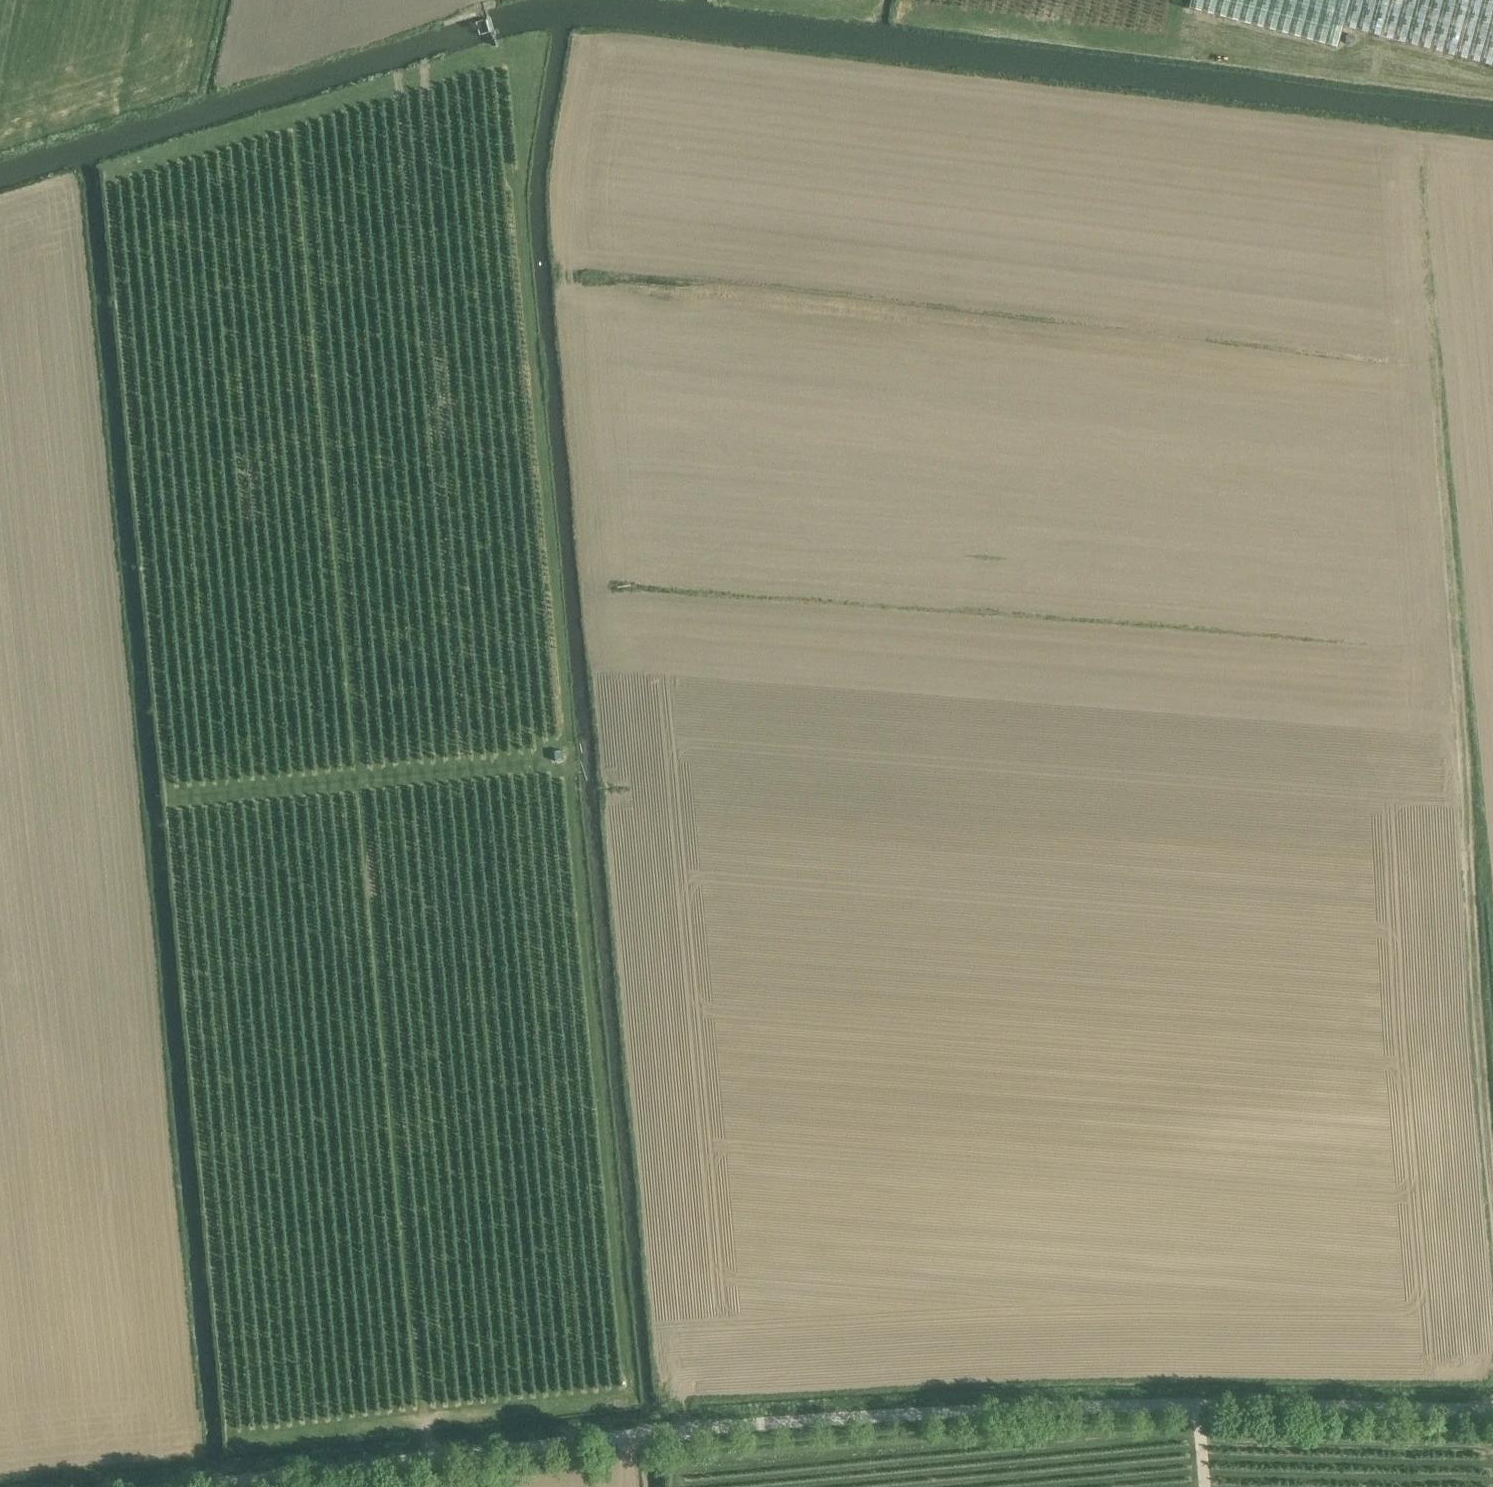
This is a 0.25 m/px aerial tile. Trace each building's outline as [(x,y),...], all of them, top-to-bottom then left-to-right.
[(1187,9),(1335,48),(1340,29),(1492,69),(1492,0),(1189,0),(1187,9)]
